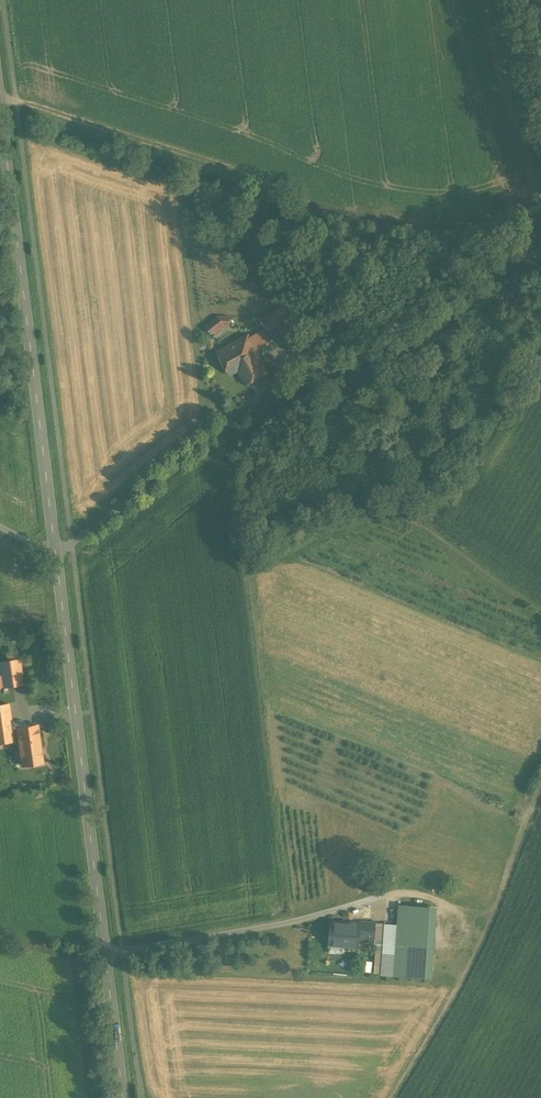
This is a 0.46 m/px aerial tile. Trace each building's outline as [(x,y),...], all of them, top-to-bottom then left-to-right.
[(282,307),(261,319),(267,329),(277,322),(284,334),(294,328),(282,307)] [(228,325),(229,317),(217,316),(205,326),(212,335),(224,325),(228,325)] [(263,331),(249,339),(256,351),(269,343),(263,331)] [(248,336),(219,353),(228,371),(239,365),(243,371),(248,372),(253,380),(268,373),(256,351),(249,339),(248,336)] [(0,661),(0,670),(2,688),(24,685),(21,658),(0,661)] [(0,705),(0,741),(17,738),(21,767),(43,763),(38,724),(12,728),(8,703),(0,705)] [(426,977),(431,908),(400,906),(395,975),(426,977)] [(436,908),(431,908),(426,977),(432,977),(436,908)] [(384,939),(385,923),(360,921),(359,924),(331,922),(329,944),(358,946),(359,937),(366,938),(366,941),(373,942),(374,938),(384,939)] [(372,962),(361,960),(360,971),(371,972),(372,962)]
